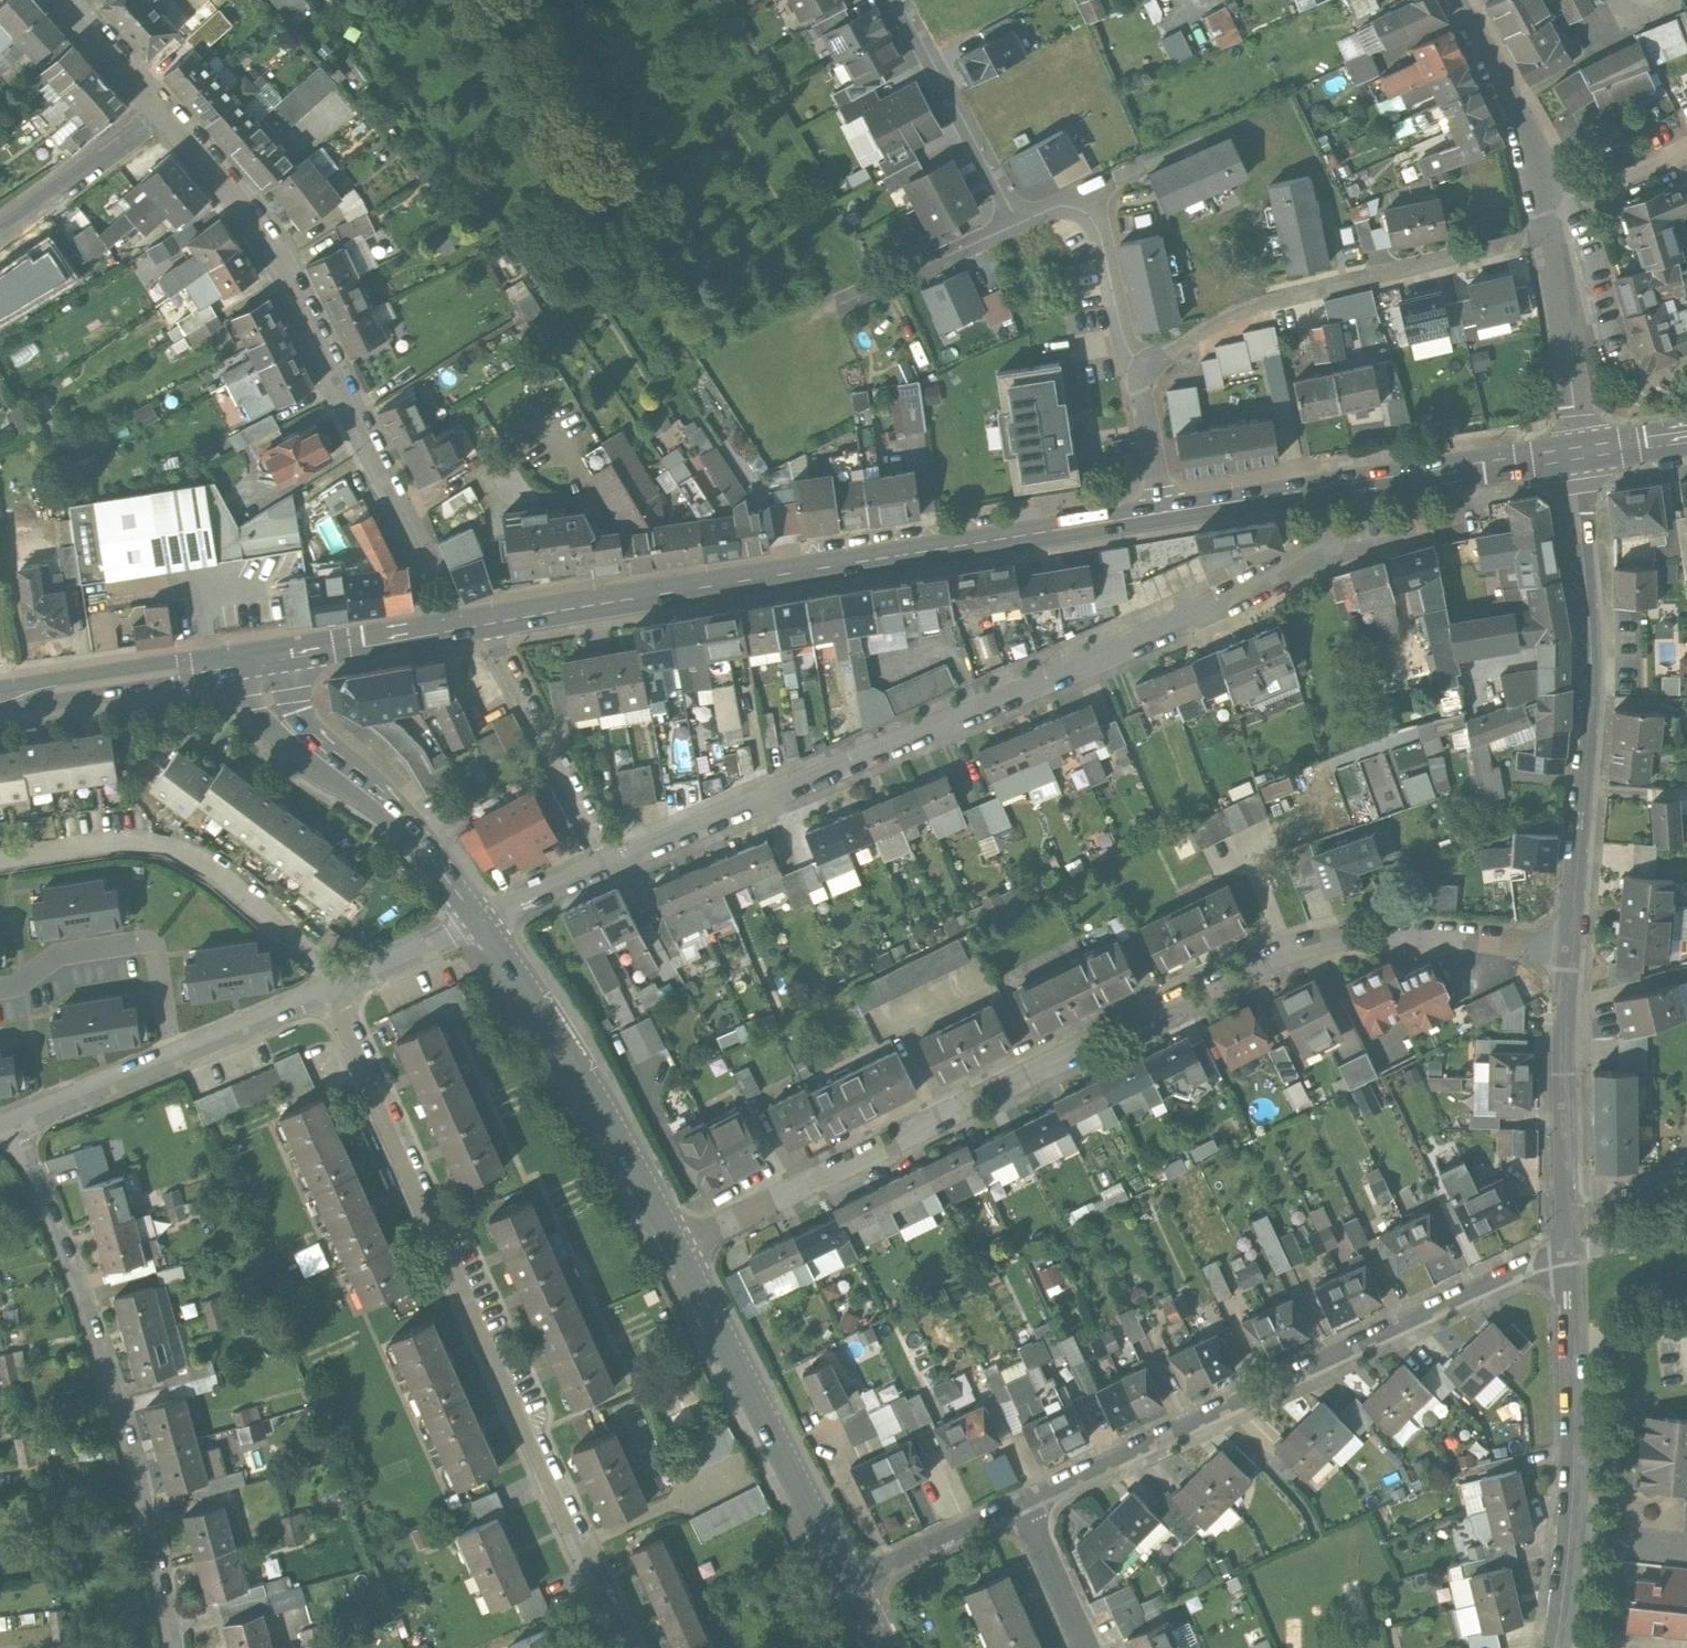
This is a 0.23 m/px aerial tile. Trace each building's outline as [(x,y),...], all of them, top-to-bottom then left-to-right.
[(0,7),(0,49),(44,11),(34,0),(8,0),(0,7)] [(102,6),(122,27),(151,1),(151,0),(110,0),(102,6)] [(287,19),(309,2),(307,0),(273,0),(287,19)] [(802,17),(810,12),(833,0),(793,0),(802,17)] [(810,12),(817,24),(845,9),(847,7),(843,0),(833,0),(810,12)] [(1355,19),(1380,7),(1376,0),(1347,0),(1355,19)] [(1373,24),(1384,48),(1399,41),(1446,21),(1434,0),(1416,0),(1413,2),(1373,24)] [(1486,5),(1505,41),(1546,20),(1552,16),(1543,0),(1496,0),(1486,5)] [(1569,21),(1592,9),(1591,8),(1588,2),(1588,0),(1559,0),(1569,21)] [(151,1),(122,27),(148,56),(177,30),(151,1)] [(1226,6),(1211,13),(1221,38),(1231,34),(1224,19),(1230,17),(1226,6)] [(851,20),(824,35),(825,36),(838,60),(843,57),(888,33),(875,8),(851,20)] [(817,24),(812,26),(819,39),(825,36),(824,35),(851,20),(845,9),(817,24)] [(0,49),(0,73),(8,66),(5,62),(15,53),(15,54),(25,45),(37,58),(64,34),(44,11),(0,49)] [(213,14),(186,39),(196,50),(206,41),(213,41),(226,29),(213,14)] [(1686,15),(1675,19),(1686,50),(1686,17),(1686,15)] [(1009,17),(980,32),(986,44),(1010,31),(1010,32),(1016,29),(1009,17)] [(1636,36),(1638,42),(1637,43),(1648,67),(1686,52),(1686,50),(1675,19),(1636,36)] [(1546,20),(1505,41),(1515,59),(1555,36),(1546,20)] [(1373,24),(1360,30),(1371,54),(1379,50),(1384,48),(1373,24)] [(986,44),(959,58),(972,83),(1023,56),(1010,32),(1010,31),(986,44)] [(1451,32),(1416,47),(1422,62),(1430,79),(1466,63),(1451,32)] [(888,33),(843,57),(856,81),(857,82),(880,70),(902,59),(888,33)] [(1555,36),(1515,59),(1528,82),(1572,58),(1564,43),(1559,34),(1555,36)] [(1576,36),(1564,43),(1572,58),(1583,48),(1576,36)] [(217,52),(206,41),(196,50),(195,51),(205,62),(217,52)] [(1384,48),(1379,50),(1384,60),(1404,51),(1399,41),(1384,48)] [(72,43),(43,68),(55,81),(63,91),(92,66),(72,43)] [(1637,43),(1615,53),(1624,77),(1641,70),(1648,67),(1637,43)] [(193,49),(164,76),(186,100),(215,74),(205,62),(195,51),(193,49)] [(1615,53),(1590,66),(1590,67),(1580,72),(1591,90),(1592,89),(1624,77),(1615,53)] [(1422,62),(1382,79),(1387,90),(1390,96),(1395,94),(1430,79),(1422,62)] [(1466,63),(1430,79),(1435,89),(1442,104),(1477,88),(1466,63)] [(282,99),(275,105),(292,124),(337,84),(329,75),(319,64),(282,99)] [(92,66),(63,91),(70,99),(81,111),(109,85),(92,66)] [(339,67),(329,75),(337,84),(346,75),(339,67)] [(259,77),(252,69),(246,74),(253,82),(259,77)] [(880,70),(857,82),(856,81),(845,87),(851,100),(870,91),(886,82),(880,70)] [(1580,72),(1579,70),(1554,85),(1570,112),(1595,97),(1596,97),(1592,89),(1591,90),(1580,72)] [(1624,77),(1592,89),(1596,97),(1595,97),(1600,107),(1608,104),(1644,88),(1648,87),(1641,70),(1624,77)] [(259,77),(253,82),(260,90),(267,83),(272,79),(265,71),(259,77)] [(215,74),(186,100),(207,124),(236,97),(229,89),(215,74)] [(246,74),(229,89),(236,97),(253,82),(246,74)] [(1430,79),(1395,94),(1399,104),(1401,108),(1430,95),(1435,89),(1430,79)] [(45,88),(25,105),(28,110),(33,106),(39,112),(63,91),(55,81),(45,88)] [(260,90),(253,82),(236,97),(257,121),(275,105),(282,99),(267,83),(260,90)] [(877,104),(860,113),(861,115),(869,129),(867,130),(877,149),(879,148),(884,158),(885,160),(907,149),(940,131),(915,84),(877,104)] [(109,85),(81,111),(90,122),(81,127),(60,145),(64,149),(68,145),(74,151),(127,106),(109,85)] [(1477,88),(1442,104),(1447,115),(1452,125),(1446,128),(1448,132),(1489,114),(1477,88)] [(1644,88),(1608,104),(1613,116),(1649,101),(1644,88)] [(1387,90),(1375,95),(1378,101),(1383,99),(1390,96),(1387,90)] [(63,91),(39,112),(45,118),(40,122),(44,127),(63,110),(70,99),(63,91)] [(851,100),(839,107),(847,122),(861,115),(860,113),(877,104),(870,91),(851,100)] [(1390,96),(1383,99),(1388,109),(1399,104),(1395,94),(1390,96)] [(236,97),(207,124),(228,148),(257,121),(236,97)] [(1442,104),(1407,119),(1411,129),(1413,133),(1443,120),(1447,115),(1442,104)] [(1489,114),(1448,132),(1450,136),(1456,134),(1461,144),(1444,151),(1451,166),(1503,144),(1489,114)] [(1407,119),(1395,124),(1399,134),(1411,129),(1407,119)] [(278,144),(257,121),(228,148),(266,190),(271,186),(297,166),(285,152),(287,151),(280,142),(278,144)] [(1063,131),(1012,157),(1026,183),(1050,170),(1076,157),(1063,131)] [(1230,140),(1150,176),(1166,212),(1246,176),(1230,140)] [(907,149),(885,160),(884,158),(879,161),(887,176),(914,162),(907,149)] [(1444,151),(1422,161),(1428,176),(1451,166),(1444,151)] [(1076,157),(1050,170),(1059,188),(1092,171),(1082,153),(1076,157)] [(171,156),(123,197),(133,207),(126,214),(135,224),(189,177),(171,156)] [(297,166),(271,186),(287,207),(324,179),(308,157),(297,166)] [(887,176),(883,178),(891,193),(906,185),(905,184),(926,173),(918,160),(914,162),(887,176)] [(926,173),(905,184),(906,185),(918,207),(963,183),(950,160),(926,173)] [(189,177),(135,224),(141,231),(136,235),(139,239),(159,222),(168,212),(180,225),(208,200),(189,177)] [(324,179),(287,207),(303,228),(340,199),(324,179)] [(1308,179),(1270,188),(1288,273),(1326,265),(1308,179)] [(963,183),(918,207),(932,233),(955,221),(977,209),(963,183)] [(1630,208),(1627,214),(1633,235),(1630,235),(1627,240),(1628,246),(1633,249),(1636,248),(1644,271),(1677,261),(1677,262),(1683,259),(1671,217),(1686,211),(1686,195),(1683,186),(1664,194),(1630,208)] [(1439,201),(1385,213),(1393,247),(1447,235),(1439,201)] [(367,213),(335,229),(342,244),(360,235),(363,239),(376,233),(367,213)] [(126,214),(101,236),(108,248),(135,224),(126,214)] [(190,242),(189,243),(196,254),(208,270),(240,247),(221,220),(190,242)] [(955,221),(932,233),(920,239),(927,252),(962,236),(955,221)] [(1368,221),(1355,225),(1363,254),(1377,251),(1368,221)] [(182,229),(154,246),(159,254),(153,257),(157,262),(189,243),(190,242),(182,229)] [(1159,237),(1122,245),(1140,331),(1178,323),(1159,237)] [(75,276),(49,239),(0,272),(0,321),(75,276)] [(240,247),(208,270),(225,298),(258,276),(240,247)] [(345,247),(307,265),(321,294),(358,276),(359,275),(345,247)] [(172,295),(208,270),(196,254),(161,278),(172,295)] [(1677,261),(1644,271),(1655,303),(1686,296),(1680,274),(1677,262),(1677,261)] [(1644,271),(1617,279),(1628,318),(1657,309),(1655,303),(1644,271)] [(970,318),(983,312),(977,300),(965,273),(924,291),(942,331),(955,325),(958,330),(972,323),(970,318)] [(358,276),(321,294),(335,324),(372,306),(358,276)] [(1477,326),(1520,316),(1514,290),(1511,277),(1468,287),(1471,300),(1477,326)] [(1527,287),(1514,290),(1520,316),(1533,313),(1527,287)] [(1001,289),(977,300),(983,312),(990,328),(1013,317),(1001,289)] [(1372,292),(1324,303),(1329,325),(1337,324),(1377,314),(1372,292)] [(1439,294),(1401,303),(1410,341),(1448,331),(1442,307),(1439,294)] [(1655,303),(1657,309),(1660,319),(1686,310),(1686,300),(1686,296),(1655,303)] [(268,299),(233,317),(234,319),(225,324),(235,342),(244,337),(249,347),(284,329),(268,299)] [(386,300),(373,307),(379,320),(392,314),(386,300)] [(1480,339),(1477,326),(1471,300),(1458,303),(1467,342),(1480,339)] [(1457,303),(1442,307),(1448,331),(1451,344),(1466,341),(1457,303)] [(372,306),(335,324),(350,355),(387,337),(379,320),(373,307),(372,306)] [(1628,318),(1644,369),(1675,356),(1668,337),(1686,330),(1686,328),(1686,310),(1660,319),(1657,309),(1628,318)] [(1329,325),(1324,326),(1331,360),(1344,357),(1337,324),(1329,325)] [(1274,325),(1242,332),(1244,340),(1249,361),(1263,358),(1280,355),(1280,351),(1276,336),(1274,325)] [(1324,326),(1311,329),(1313,339),(1318,363),(1331,360),(1324,326)] [(284,329),(249,347),(255,359),(221,377),(226,385),(294,348),(284,329)] [(1311,329),(1276,336),(1280,351),(1291,348),(1301,342),(1313,339),(1311,329)] [(1668,337),(1675,356),(1686,352),(1686,330),(1668,337)] [(1244,340),(1216,346),(1218,357),(1222,375),(1251,369),(1249,361),(1244,340)] [(405,341),(392,347),(396,356),(409,351),(405,341)] [(294,348),(226,385),(237,406),(242,403),(251,421),(279,406),(280,406),(315,387),(294,348)] [(1280,355),(1263,358),(1269,389),(1287,385),(1280,355)] [(1222,375),(1218,357),(1201,361),(1206,390),(1223,386),(1222,375)] [(1059,364),(998,374),(1004,410),(998,411),(1004,456),(1010,455),(1015,491),(1079,481),(1073,443),(1070,444),(1063,403),(1066,403),(1059,364)] [(1380,401),(1373,365),(1334,374),(1341,409),(1380,401)] [(411,368),(394,379),(400,388),(417,377),(411,368)] [(1334,374),(1294,382),(1302,418),(1341,409),(1334,374)] [(918,382),(899,385),(906,434),(925,431),(918,382)] [(1287,385),(1269,389),(1275,418),(1293,414),(1287,385)] [(1194,387),(1168,391),(1174,432),(1176,432),(1194,429),(1193,419),(1199,418),(1194,387)] [(414,394),(378,411),(395,446),(398,444),(431,428),(414,394)] [(867,409),(854,415),(856,429),(870,427),(867,409)] [(271,414),(230,436),(237,450),(249,444),(279,428),(271,414)] [(1194,429),(1176,432),(1182,473),(1276,459),(1270,418),(1194,429)] [(285,440),(266,451),(266,452),(282,482),(320,462),(319,461),(330,455),(314,425),(285,440)] [(870,427),(856,429),(861,466),(863,480),(877,478),(870,427)] [(279,428),(249,444),(256,457),(266,452),(266,451),(285,440),(279,428)] [(431,428),(398,444),(420,489),(465,460),(451,430),(435,437),(431,428)] [(699,429),(687,437),(701,458),(711,450),(699,429)] [(659,493),(623,432),(603,444),(614,462),(622,476),(652,528),(666,525),(659,493)] [(744,501),(712,449),(711,450),(701,458),(733,508),(744,501)] [(614,462),(602,469),(610,483),(622,476),(614,462)] [(785,464),(766,473),(771,484),(790,474),(785,464)] [(861,466),(847,468),(848,478),(852,482),(863,480),(861,466)] [(877,478),(863,480),(869,522),(919,515),(913,473),(877,478)] [(832,475),(792,480),(800,532),(839,526),(833,485),(832,475)] [(652,528),(622,476),(610,483),(620,500),(633,531),(652,528)] [(713,509),(692,477),(678,486),(696,514),(697,521),(719,517),(713,509)] [(344,478),(320,493),(333,515),(358,502),(344,478)] [(852,482),(833,485),(839,526),(869,522),(863,480),(852,482)] [(1680,482),(1685,516),(1676,517),(1685,579),(1686,578),(1686,481),(1680,482)] [(214,482),(70,505),(79,565),(81,583),(242,557),(242,558),(301,549),(293,494),(239,528),(214,482)] [(452,513),(484,501),(478,485),(446,497),(452,513)] [(1659,486),(1608,493),(1614,534),(1652,529),(1653,535),(1664,533),(1659,486)] [(1513,531),(1476,539),(1481,567),(1499,564),(1505,601),(1493,603),(1496,619),(1534,612),(1530,585),(1560,581),(1547,503),(1538,497),(1509,503),(1513,531)] [(767,509),(750,512),(744,501),(733,508),(734,515),(740,552),(773,547),(767,509)] [(547,508),(505,515),(514,575),(573,565),(566,515),(548,518),(547,508)] [(583,512),(566,515),(573,565),(624,557),(619,532),(603,535),(597,526),(594,528),(583,512)] [(397,568),(371,514),(351,524),(350,522),(341,527),(352,544),(360,539),(372,559),(379,571),(385,611),(413,607),(407,567),(397,568)] [(719,517),(697,521),(702,551),(703,558),(740,552),(734,515),(719,517)] [(666,525),(652,528),(658,565),(683,561),(682,554),(702,551),(697,521),(666,525)] [(1275,523),(1195,535),(1201,556),(1198,557),(1208,579),(1282,547),(1275,523)] [(633,531),(628,532),(627,531),(619,532),(624,557),(626,570),(658,565),(652,528),(633,531)] [(468,530),(440,543),(465,599),(492,590),(471,531),(468,530)] [(372,559),(360,539),(352,544),(349,545),(359,562),(364,564),(372,559)] [(1431,548),(1400,557),(1409,586),(1408,586),(1417,620),(1426,616),(1440,674),(1433,676),(1437,688),(1456,683),(1455,677),(1458,677),(1454,656),(1447,628),(1431,548)] [(1198,557),(1129,587),(1139,610),(1208,579),(1198,557)] [(1384,562),(1350,571),(1350,572),(1360,608),(1394,598),(1384,562)] [(1089,564),(1054,570),(1060,605),(1094,599),(1095,599),(1091,575),(1089,564)] [(79,565),(64,567),(67,585),(81,583),(79,565)] [(1016,565),(985,570),(992,609),(992,613),(999,612),(998,608),(1022,604),(1016,565)] [(64,590),(41,593),(37,567),(21,569),(25,596),(24,596),(30,636),(35,635),(35,636),(48,635),(47,634),(70,630),(64,590)] [(1654,567),(1614,568),(1614,607),(1655,606),(1654,567)] [(1128,602),(1122,569),(1104,573),(1110,605),(1128,602)] [(985,570),(947,576),(954,615),(955,615),(992,609),(985,570)] [(1054,570),(1018,576),(1024,611),(1060,605),(1054,570)] [(379,571),(346,576),(350,603),(352,616),(385,611),(379,571)] [(345,572),(307,577),(313,622),(352,616),(346,576),(345,572)] [(1350,572),(1332,578),(1338,602),(1345,599),(1348,611),(1360,608),(1350,572)] [(1104,573),(1091,575),(1095,599),(1094,599),(1096,607),(1110,605),(1104,573)] [(947,576),(912,582),(919,626),(955,620),(955,615),(954,615),(947,576)] [(296,585),(284,587),(289,625),(313,622),(307,577),(295,579),(296,585)] [(1496,619),(1447,628),(1454,656),(1510,646),(1569,637),(1560,581),(1530,585),(1534,612),(1496,619)] [(912,582),(874,588),(881,627),(905,623),(906,628),(919,626),(912,582)] [(874,588),(840,594),(847,633),(857,632),(881,627),(874,588)] [(840,594),(807,599),(814,639),(834,635),(847,633),(840,594)] [(807,599),(774,605),(781,644),(793,642),(814,639),(807,599)] [(1345,599),(1338,602),(1343,620),(1350,618),(1348,611),(1345,599)] [(168,602),(145,605),(147,622),(134,624),(137,646),(175,641),(168,602)] [(774,605),(742,610),(749,650),(775,645),(781,644),(774,605)] [(742,610),(701,617),(708,657),(713,687),(732,684),(736,683),(730,653),(749,650),(742,610)] [(701,617),(671,622),(678,662),(697,659),(708,657),(701,617)] [(1366,620),(1352,624),(1359,647),(1373,643),(1366,620)] [(671,622),(635,628),(639,651),(643,668),(650,703),(654,724),(667,722),(662,700),(665,700),(658,666),(678,662),(671,622)] [(1280,625),(1244,641),(1252,659),(1237,665),(1246,688),(1272,676),(1276,690),(1299,681),(1280,625)] [(1399,628),(1387,633),(1389,639),(1398,637),(1400,636),(1399,628)] [(857,632),(847,633),(851,659),(856,691),(869,687),(861,635),(857,632)] [(994,632),(980,636),(987,659),(1001,654),(994,632)] [(847,633),(834,635),(840,668),(845,667),(844,660),(851,659),(847,633)] [(1032,636),(1021,641),(1026,657),(1037,652),(1032,636)] [(1389,639),(1381,641),(1385,655),(1402,651),(1398,637),(1389,639)] [(1244,641),(1217,652),(1228,687),(1236,716),(1251,710),(1245,688),(1246,688),(1237,665),(1252,659),(1244,641)] [(1373,643),(1359,647),(1369,682),(1390,676),(1385,655),(1381,641),(1373,643)] [(793,642),(781,644),(786,670),(786,674),(798,672),(793,642)] [(1655,679),(1678,680),(1679,642),(1656,642),(1655,679)] [(781,644),(775,645),(780,672),(786,670),(781,644)] [(639,651),(614,656),(624,707),(650,703),(643,668),(639,651)] [(1217,652),(1193,662),(1204,690),(1207,696),(1228,687),(1217,652)] [(614,656),(590,661),(599,712),(624,707),(614,656)] [(708,657),(697,659),(699,670),(694,671),(698,690),(713,687),(708,657)] [(1569,658),(1541,662),(1541,671),(1541,691),(1569,688),(1569,658)] [(444,660),(411,666),(419,706),(434,703),(452,700),(451,699),(444,660)] [(590,661),(565,665),(574,717),(599,712),(590,661)] [(1183,668),(1183,667),(1165,675),(1176,702),(1183,721),(1207,711),(1199,693),(1204,690),(1193,662),(1192,663),(1192,664),(1183,668)] [(411,666),(328,680),(334,707),(346,710),(363,720),(384,737),(407,761),(427,796),(444,787),(420,754),(400,728),(383,718),(383,717),(395,716),(394,710),(419,706),(411,666)] [(888,689),(869,687),(856,691),(863,730),(956,689),(946,667),(888,689)] [(1541,671),(1505,674),(1513,708),(1541,699),(1541,691),(1541,671)] [(690,675),(681,676),(684,692),(693,691),(690,675)] [(1164,676),(1155,680),(1155,679),(1137,686),(1137,685),(1136,686),(1147,714),(1176,702),(1165,675),(1164,675),(1164,676)] [(1456,683),(1437,688),(1439,696),(1444,694),(1448,707),(1439,710),(1442,721),(1463,715),(1456,683)] [(732,684),(713,687),(721,731),(740,728),(732,684)] [(1569,688),(1541,691),(1541,699),(1513,708),(1512,708),(1467,725),(1471,746),(1487,739),(1538,719),(1537,734),(1549,729),(1567,727),(1569,709),(1569,688)] [(452,700),(434,703),(438,713),(456,748),(474,740),(456,698),(451,699),(452,700)] [(434,703),(419,706),(421,715),(424,719),(438,713),(434,703)] [(1100,727),(1091,705),(1063,717),(1074,744),(1091,785),(1106,779),(1093,749),(1106,744),(1103,733),(1100,727)] [(1662,714),(1615,710),(1612,744),(1652,747),(1658,748),(1674,746),(1672,734),(1660,736),(1662,714)] [(1139,713),(1126,717),(1136,742),(1148,737),(1139,713)] [(1442,721),(1432,723),(1437,735),(1467,725),(1463,715),(1442,721)] [(1063,717),(1035,728),(1046,756),(1074,744),(1063,717)] [(1116,721),(1100,727),(1103,733),(1106,744),(1109,751),(1126,744),(1116,721)] [(1549,729),(1537,734),(1537,735),(1536,736),(1535,739),(1519,745),(1517,769),(1563,772),(1567,727),(1549,729)] [(1672,728),(1672,734),(1674,746),(1675,746),(1686,744),(1686,742),(1685,727),(1672,728)] [(1035,728),(1007,740),(1027,788),(1055,777),(1046,756),(1035,728)] [(795,730),(782,732),(787,757),(800,754),(795,730)] [(111,732),(88,735),(95,780),(118,776),(111,732)] [(478,749),(450,762),(459,776),(509,754),(498,733),(475,743),(478,749)] [(88,735),(66,739),(73,783),(95,780),(88,735)] [(66,739),(44,742),(51,787),(73,783),(66,739)] [(1471,746),(1473,759),(1490,754),(1487,739),(1471,746)] [(1007,740),(979,751),(997,794),(1006,790),(1008,796),(1027,788),(1007,740)] [(44,742),(21,746),(22,750),(28,790),(29,790),(51,787),(44,742)] [(728,749),(734,776),(759,771),(753,744),(728,749)] [(1652,747),(1612,744),(1609,778),(1649,781),(1652,747)] [(1675,746),(1676,756),(1686,755),(1686,744),(1675,746)] [(22,750),(0,753),(7,798),(29,795),(29,790),(28,790),(22,750)] [(178,751),(151,787),(169,801),(196,764),(178,751)] [(1490,754),(1473,759),(1484,817),(1497,814),(1494,799),(1499,798),(1495,782),(1502,781),(1499,766),(1493,767),(1490,754)] [(196,764),(169,801),(187,814),(198,801),(197,801),(214,778),(196,764)] [(224,764),(214,778),(197,801),(198,801),(215,814),(243,778),(224,764)] [(651,764),(636,767),(643,805),(658,802),(651,764)] [(946,775),(918,787),(929,814),(957,802),(946,775)] [(243,778),(215,814),(233,828),(260,791),(243,778)] [(918,787),(890,798),(907,838),(920,833),(914,820),(929,814),(918,787)] [(570,824),(552,788),(536,796),(554,832),(570,824)] [(260,791),(233,828),(251,841),(278,805),(260,791)] [(1258,791),(1188,826),(1199,849),(1268,815),(1258,791)] [(534,792),(506,807),(534,862),(545,856),(539,845),(556,836),(554,832),(536,796),(534,792)] [(907,838),(890,798),(862,810),(874,837),(884,862),(912,850),(907,838)] [(1653,801),(1656,845),(1681,844),(1686,843),(1686,821),(1679,822),(1677,799),(1653,801)] [(278,805),(251,841),(269,855),(296,818),(278,805)] [(506,807),(478,821),(498,861),(500,865),(517,856),(523,868),(534,862),(506,807)] [(862,810),(835,821),(846,848),(874,837),(862,810)] [(314,832),(296,818),(269,855),(287,868),(314,832)] [(835,821),(807,833),(818,860),(846,848),(835,821)] [(481,828),(462,838),(483,869),(498,861),(481,828)] [(314,832),(287,868),(304,881),(305,882),(328,851),(329,851),(332,846),(314,832)] [(1557,836),(1518,832),(1517,848),(1515,863),(1554,867),(1557,836)] [(1314,854),(1313,855),(1319,873),(1327,893),(1340,888),(1343,899),(1362,892),(1354,869),(1380,860),(1371,834),(1314,854)] [(767,840),(738,852),(750,879),(778,867),(767,840)] [(1310,842),(1282,851),(1295,886),(1308,881),(1307,877),(1319,873),(1313,855),(1314,854),(1310,842)] [(1656,845),(1634,844),(1632,869),(1654,870),(1656,845)] [(1517,848),(1497,851),(1497,849),(1474,853),(1475,859),(1481,858),(1484,879),(1515,874),(1513,863),(1515,863),(1517,848)] [(328,851),(305,882),(304,881),(301,887),(319,900),(346,864),(329,851),(328,851)] [(738,852),(711,863),(722,890),(750,879),(738,852)] [(711,863),(683,875),(708,933),(735,922),(722,890),(711,863)] [(346,864),(319,900),(337,914),(364,878),(346,864)] [(683,875),(655,886),(666,914),(664,915),(670,930),(677,946),(678,946),(708,933),(683,875)] [(1674,880),(1624,876),(1622,907),(1671,911),(1674,880)] [(45,900),(33,902),(39,937),(122,924),(117,889),(106,891),(104,880),(83,883),(83,887),(65,889),(64,886),(43,889),(45,900)] [(1446,907),(1462,907),(1463,884),(1446,883),(1446,907)] [(1228,885),(1142,927),(1161,967),(1247,924),(1228,885)] [(617,888),(591,899),(611,940),(626,932),(629,943),(645,973),(657,966),(658,966),(637,927),(618,888),(617,888)] [(591,899),(564,911),(563,912),(604,992),(620,984),(604,954),(599,944),(611,940),(591,899)] [(1671,911),(1622,907),(1620,933),(1669,937),(1671,911)] [(1121,915),(1109,921),(1118,939),(1119,942),(1131,936),(1121,915)] [(657,935),(650,921),(637,927),(658,966),(657,966),(664,979),(677,971),(670,959),(657,935)] [(670,930),(657,935),(670,959),(681,954),(678,946),(677,946),(670,930)] [(626,932),(611,940),(615,949),(616,951),(629,943),(626,932)] [(1669,937),(1620,933),(1617,962),(1617,963),(1641,965),(1643,965),(1643,957),(1667,959),(1669,937)] [(958,938),(851,990),(862,1012),(969,960),(958,938)] [(1118,939),(1097,949),(1098,951),(1084,958),(1104,999),(1139,982),(1119,942),(1118,939)] [(611,940),(599,944),(604,954),(615,949),(611,940)] [(198,963),(186,965),(192,999),(275,986),(270,952),(258,954),(257,942),(236,945),(236,949),(218,952),(217,948),(196,951),(198,963)] [(1084,958),(1015,991),(1035,1033),(1104,999),(1084,958)] [(1641,965),(1617,963),(1617,962),(1611,962),(1609,987),(1640,979),(1641,965)] [(1391,963),(1346,985),(1370,1033),(1403,1017),(1410,1033),(1454,1012),(1431,964),(1399,980),(1391,963)] [(1315,979),(1275,999),(1303,1054),(1318,1047),(1317,1043),(1340,1031),(1315,979)] [(655,982),(637,992),(646,1008),(663,999),(655,982)] [(1514,983),(1466,1005),(1476,1027),(1524,1004),(1514,983)] [(1677,983),(1615,999),(1624,1035),(1642,1031),(1686,1017),(1677,983)] [(461,985),(390,1017),(401,1041),(438,1024),(472,1009),(461,985)] [(63,1018),(52,1020),(58,1054),(142,1041),(136,1006),(124,1008),(122,997),(101,1000),(102,1004),(84,1007),(83,1003),(62,1006),(63,1018)] [(992,1004),(920,1039),(940,1080),(1011,1045),(992,1004)] [(1524,1005),(1500,1017),(1499,1031),(1524,1031),(1524,1005)] [(1248,1006),(1211,1026),(1231,1063),(1268,1044),(1248,1006)] [(650,1016),(622,1030),(636,1058),(663,1044),(650,1016)] [(401,1041),(399,1041),(431,1114),(470,1096),(438,1024),(401,1041)] [(1624,1035),(1621,1036),(1621,1070),(1634,1070),(1635,1071),(1647,1070),(1647,1031),(1624,1035)] [(1187,1038),(1143,1059),(1162,1099),(1172,1094),(1188,1098),(1195,1083),(1206,1077),(1207,1077),(1191,1046),(1187,1038)] [(1521,1040),(1491,1039),(1490,1061),(1477,1060),(1477,1078),(1490,1078),(1530,1079),(1531,1052),(1520,1052),(1521,1040)] [(1221,1075),(1203,1040),(1191,1046),(1207,1077),(1206,1077),(1208,1081),(1221,1075)] [(19,1090),(14,1056),(2,1057),(0,1046),(0,1093),(19,1090)] [(1283,1046),(1269,1053),(1283,1082),(1298,1075),(1283,1046)] [(916,1091),(896,1050),(865,1066),(864,1065),(885,1108),(884,1107),(916,1091)] [(298,1052),(275,1063),(277,1068),(288,1091),(296,1109),(319,1098),(298,1052)] [(1366,1053),(1338,1067),(1349,1091),(1377,1077),(1366,1053)] [(1143,1059),(1099,1081),(1110,1102),(1141,1087),(1150,1105),(1162,1099),(1143,1059)] [(864,1066),(807,1094),(825,1129),(827,1135),(883,1107),(884,1108),(885,1108),(864,1065),(863,1065),(864,1066)] [(1462,1066),(1443,1066),(1443,1077),(1461,1078),(1462,1066)] [(277,1068),(194,1102),(203,1125),(288,1091),(277,1068)] [(1621,1070),(1595,1070),(1597,1167),(1636,1166),(1635,1071),(1634,1070),(1621,1070)] [(1461,1078),(1443,1077),(1443,1089),(1461,1089),(1461,1078)] [(1530,1079),(1490,1078),(1489,1106),(1530,1107),(1530,1079)] [(1306,1079),(1288,1085),(1293,1104),(1312,1099),(1306,1079)] [(1099,1081),(1054,1103),(1057,1109),(1058,1109),(1066,1124),(1098,1108),(1107,1127),(1119,1121),(1110,1102),(1099,1081)] [(1369,1114),(1384,1108),(1373,1081),(1358,1088),(1369,1114)] [(805,1089),(768,1107),(788,1148),(825,1129),(807,1094),(805,1089)] [(470,1096),(431,1114),(464,1186),(502,1169),(470,1096)] [(296,1109),(283,1115),(315,1188),(355,1170),(322,1097),(296,1109)] [(1057,1109),(1014,1130),(1024,1151),(1025,1151),(1056,1135),(1066,1155),(1078,1148),(1066,1124),(1058,1109),(1057,1109)] [(708,1126),(733,1176),(765,1159),(739,1110),(708,1126)] [(706,1121),(690,1129),(688,1125),(674,1132),(686,1155),(685,1159),(689,1167),(692,1168),(693,1168),(705,1191),(733,1176),(708,1126),(706,1121)] [(1538,1130),(1514,1129),(1514,1156),(1538,1157),(1538,1130)] [(971,1151),(970,1152),(980,1172),(981,1172),(1012,1157),(1022,1176),(1034,1170),(1025,1151),(1024,1151),(1014,1130),(971,1151)] [(968,1145),(923,1167),(934,1189),(935,1189),(966,1173),(975,1191),(987,1185),(981,1172),(980,1172),(970,1152),(971,1151),(968,1145)] [(1479,1189),(1465,1160),(1441,1172),(1455,1201),(1449,1203),(1458,1222),(1464,1219),(1472,1237),(1497,1225),(1479,1189)] [(923,1167),(879,1189),(890,1211),(891,1210),(904,1204),(913,1222),(943,1207),(935,1189),(934,1189),(923,1167)] [(355,1170),(315,1188),(349,1261),(388,1243),(355,1170)] [(1398,1173),(1384,1179),(1393,1198),(1407,1191),(1398,1173)] [(122,1176),(85,1186),(97,1228),(134,1218),(122,1176)] [(1503,1177),(1479,1189),(1497,1225),(1521,1213),(1503,1177)] [(1384,1179),(1370,1186),(1379,1204),(1393,1198),(1384,1179)] [(879,1189),(834,1211),(837,1217),(838,1216),(846,1232),(878,1216),(887,1235),(899,1228),(891,1210),(890,1211),(879,1189)] [(178,1190),(165,1194),(169,1208),(182,1204),(178,1190)] [(530,1200),(491,1218),(510,1260),(549,1242),(530,1200)] [(182,1204),(169,1208),(173,1222),(186,1218),(182,1204)] [(904,1204),(891,1210),(899,1228),(913,1222),(904,1204)] [(1430,1212),(1405,1223),(1423,1260),(1447,1248),(1430,1212)] [(1278,1237),(1267,1214),(1253,1221),(1278,1273),(1292,1266),(1278,1237)] [(837,1217),(794,1238),(804,1259),(805,1258),(836,1243),(846,1262),(858,1256),(846,1232),(838,1216),(837,1217)] [(134,1218),(97,1228),(108,1269),(145,1259),(134,1218)] [(1358,1218),(1344,1224),(1355,1248),(1369,1241),(1358,1218)] [(1405,1223),(1381,1235),(1398,1272),(1423,1260),(1405,1223)] [(1330,1227),(1320,1232),(1328,1249),(1339,1244),(1330,1227)] [(1306,1260),(1292,1231),(1278,1237),(1292,1266),(1306,1260)] [(1320,1232),(1309,1237),(1318,1254),(1328,1249),(1320,1232)] [(794,1238),(750,1260),(760,1280),(792,1265),(802,1284),(815,1277),(805,1258),(804,1259),(794,1238)] [(549,1242),(510,1260),(543,1332),(581,1315),(549,1242)] [(388,1243),(349,1261),(368,1304),(408,1286),(388,1243)] [(1366,1264),(1362,1256),(1350,1261),(1354,1269),(1341,1276),(1358,1312),(1383,1300),(1366,1264)] [(1223,1299),(1239,1292),(1223,1257),(1207,1265),(1223,1299)] [(1257,1261),(1247,1266),(1255,1283),(1265,1279),(1257,1261)] [(1059,1262),(1042,1270),(1054,1293),(1071,1285),(1059,1262)] [(1247,1266),(1236,1271),(1244,1288),(1255,1283),(1247,1266)] [(1341,1276),(1316,1287),(1334,1323),(1358,1312),(1341,1276)] [(153,1287),(116,1297),(128,1339),(164,1328),(153,1287)] [(1184,1296),(1173,1301),(1181,1318),(1192,1313),(1184,1296)] [(217,1298),(203,1302),(207,1316),(221,1312),(217,1298)] [(1292,1298),(1267,1310),(1284,1346),(1309,1335),(1292,1298)] [(1173,1301),(1163,1306),(1171,1323),(1181,1318),(1173,1301)] [(1133,1310),(1119,1316),(1131,1342),(1145,1336),(1133,1310)] [(1267,1310),(1243,1322),(1260,1358),(1284,1346),(1267,1310)] [(221,1312),(207,1316),(211,1330),(225,1326),(221,1312)] [(581,1315),(543,1332),(575,1404),(614,1386),(581,1315)] [(464,1393),(432,1320),(394,1336),(427,1410),(464,1393)] [(1049,1322),(1033,1330),(1047,1360),(1063,1352),(1049,1322)] [(1496,1324),(1472,1347),(1497,1372),(1520,1349),(1506,1334),(1496,1324)] [(1534,1343),(1515,1325),(1506,1334),(1520,1349),(1524,1353),(1534,1343)] [(164,1328),(128,1339),(139,1381),(176,1371),(164,1328)] [(1111,1330),(1100,1335),(1108,1353),(1119,1348),(1111,1330)] [(1218,1333),(1193,1345),(1210,1381),(1235,1370),(1218,1333)] [(1100,1335),(1090,1340),(1098,1357),(1108,1353),(1100,1335)] [(1193,1345),(1169,1356),(1185,1393),(1210,1381),(1193,1345)] [(1030,1346),(1018,1352),(1026,1368),(1037,1363),(1038,1362),(1030,1346)] [(1472,1347),(1448,1370),(1461,1383),(1473,1395),(1497,1372),(1472,1347)] [(0,1357),(0,1370),(3,1387),(19,1384),(13,1355),(0,1357)] [(829,1361),(803,1373),(821,1411),(834,1405),(840,1418),(853,1411),(829,1361)] [(1084,1361),(1070,1367),(1083,1395),(1095,1390),(1097,1389),(1084,1361)] [(995,1362),(981,1369),(997,1404),(1010,1398),(1004,1383),(1005,1383),(995,1362)] [(1071,1400),(1063,1404),(1051,1378),(1045,1381),(1037,1363),(1026,1368),(1028,1372),(1063,1450),(1088,1438),(1071,1400)] [(1448,1370),(1442,1364),(1433,1374),(1451,1392),(1461,1383),(1448,1370)] [(1423,1383),(1406,1365),(1385,1385),(1412,1412),(1432,1392),(1423,1383)] [(1161,1404),(1145,1367),(1120,1378),(1137,1415),(1161,1404)] [(1063,1450),(1028,1372),(1005,1383),(1004,1383),(1010,1398),(1022,1423),(1021,1423),(1038,1462),(1063,1450)] [(1451,1392),(1433,1374),(1423,1383),(1432,1392),(1442,1401),(1451,1392)] [(954,1378),(943,1383),(951,1400),(962,1395),(954,1378)] [(1097,1389),(1095,1390),(1112,1427),(1137,1415),(1120,1378),(1097,1389)] [(943,1383),(933,1388),(941,1405),(951,1400),(943,1383)] [(1412,1412),(1385,1385),(1365,1405),(1377,1418),(1391,1432),(1412,1412)] [(464,1393),(427,1410),(459,1483),(497,1466),(464,1393)] [(931,1420),(919,1394),(906,1400),(919,1426),(931,1420)] [(905,1396),(889,1404),(902,1430),(905,1429),(906,1432),(919,1426),(906,1400),(905,1396)] [(1365,1405),(1359,1399),(1349,1409),(1368,1428),(1377,1418),(1365,1405)] [(185,1400),(149,1409),(159,1449),(195,1439),(185,1400)] [(1340,1418),(1325,1403),(1301,1427),(1326,1452),(1339,1439),(1342,1442),(1353,1431),(1340,1418)] [(983,1405),(958,1416),(975,1453),(1000,1442),(983,1405)] [(853,1411),(840,1418),(845,1430),(870,1419),(864,1406),(853,1411)] [(249,1409),(234,1413),(238,1427),(253,1423),(249,1409)] [(1368,1428),(1349,1409),(1340,1418),(1353,1431),(1358,1437),(1368,1428)] [(958,1416),(934,1427),(951,1464),(975,1453),(958,1416)] [(1668,1416),(1662,1420),(1648,1419),(1646,1437),(1642,1440),(1640,1464),(1643,1468),(1642,1485),(1664,1488),(1665,1480),(1682,1482),(1681,1489),(1685,1490),(1686,1469),(1686,1418),(1668,1416)] [(870,1419),(845,1430),(853,1446),(878,1435),(870,1419)] [(253,1423),(238,1427),(242,1441),(257,1437),(253,1423)] [(728,1424),(661,1459),(673,1482),(740,1448),(728,1424)] [(1326,1452),(1301,1427),(1278,1450),(1281,1453),(1298,1471),(1305,1478),(1316,1467),(1313,1464),(1326,1452)] [(902,1430),(893,1435),(897,1444),(885,1450),(902,1487),(927,1476),(906,1432),(905,1429),(902,1430)] [(614,1431),(575,1449),(608,1520),(646,1503),(614,1431)] [(31,1439),(16,1442),(22,1471),(37,1467),(31,1439)] [(195,1439),(159,1449),(171,1491),(226,1476),(219,1448),(199,1453),(195,1439)] [(1255,1464),(1236,1446),(1227,1455),(1245,1474),(1255,1464)] [(885,1450),(850,1466),(867,1503),(902,1487),(885,1450)] [(1227,1455),(1223,1451),(1199,1474),(1224,1500),(1237,1488),(1240,1491),(1251,1480),(1245,1474),(1227,1455)] [(1298,1471),(1281,1453),(1271,1462),(1289,1480),(1298,1471)] [(1513,1458),(1488,1464),(1491,1477),(1516,1470),(1513,1458)] [(1491,1477),(1484,1479),(1492,1511),(1526,1502),(1518,1470),(1516,1470),(1491,1477)] [(1224,1500),(1199,1474),(1175,1498),(1201,1524),(1204,1527),(1215,1516),(1211,1513),(1224,1500)] [(757,1479),(690,1515),(703,1541),(770,1506),(757,1479)] [(496,1491),(472,1502),(482,1524),(497,1517),(506,1513),(496,1491)] [(1175,1498),(1169,1491),(1159,1501),(1192,1533),(1201,1524),(1175,1498)] [(1150,1510),(1134,1493),(1110,1517),(1134,1542),(1148,1555),(1152,1551),(1149,1548),(1168,1529),(1150,1510)] [(1192,1533),(1159,1501),(1150,1510),(1168,1529),(1182,1543),(1192,1533)] [(1526,1502),(1492,1511),(1500,1542),(1512,1539),(1534,1533),(1526,1502)] [(223,1506),(186,1516),(197,1558),(235,1547),(223,1506)] [(296,1514),(281,1519),(286,1533),(300,1528),(296,1514)] [(1110,1517),(1109,1516),(1085,1540),(1086,1540),(1078,1548),(1097,1589),(1116,1569),(1111,1564),(1134,1542),(1110,1517)] [(530,1591),(497,1517),(482,1524),(460,1534),(493,1607),(515,1597),(530,1591)] [(300,1528),(286,1533),(290,1547),(304,1543),(300,1528)] [(662,1539),(633,1552),(642,1572),(634,1576),(644,1599),(652,1596),(661,1614),(690,1601),(662,1539)] [(1500,1542),(1487,1545),(1490,1558),(1516,1552),(1512,1539),(1500,1542)] [(235,1547),(197,1558),(208,1599),(217,1597),(246,1589),(235,1547)] [(1516,1552),(1490,1558),(1461,1565),(1465,1578),(1472,1577),(1472,1576),(1509,1567),(1519,1565),(1516,1552)] [(1661,1566),(1660,1582),(1660,1583),(1685,1585),(1685,1586),(1686,1587),(1686,1569),(1661,1566)] [(1509,1567),(1472,1576),(1472,1577),(1479,1604),(1516,1595),(1509,1567)] [(997,1646),(1031,1631),(1006,1575),(972,1591),(997,1646)] [(1638,1580),(1636,1593),(1641,1594),(1639,1609),(1630,1608),(1628,1629),(1648,1631),(1650,1634),(1662,1635),(1667,1631),(1686,1634),(1686,1603),(1683,1603),(1685,1586),(1685,1585),(1660,1583),(1660,1582),(1638,1580)] [(217,1597),(220,1611),(269,1598),(265,1584),(246,1589),(217,1597)] [(530,1591),(515,1597),(526,1620),(550,1609),(539,1587),(530,1591)] [(1129,1587),(1105,1598),(1111,1609),(1134,1599),(1129,1587)] [(1516,1595),(1479,1604),(1485,1632),(1497,1629),(1523,1623),(1516,1595)] [(220,1611),(224,1624),(262,1614),(273,1611),(269,1598),(220,1611)] [(1134,1599),(1111,1609),(1119,1627),(1142,1616),(1134,1599)] [(661,1614),(669,1634),(660,1638),(665,1647),(711,1647),(690,1601),(661,1614)] [(66,1610),(51,1613),(55,1643),(71,1641),(66,1610)] [(224,1624),(231,1647),(272,1647),(262,1614),(224,1624)] [(1142,1616),(1119,1627),(1124,1639),(1128,1637),(1147,1628),(1142,1616)] [(1128,1637),(1133,1647),(1172,1647),(1167,1637),(1171,1635),(1164,1621),(1147,1628),(1128,1637)] [(327,1624),(312,1629),(316,1643),(331,1639),(327,1624)] [(1485,1632),(1471,1635),(1474,1647),(1500,1642),(1497,1629),(1485,1632)] [(511,1647),(512,1647),(555,1647),(547,1630),(511,1647)] [(1031,1631),(997,1646),(998,1647),(1039,1647),(1031,1631)]
